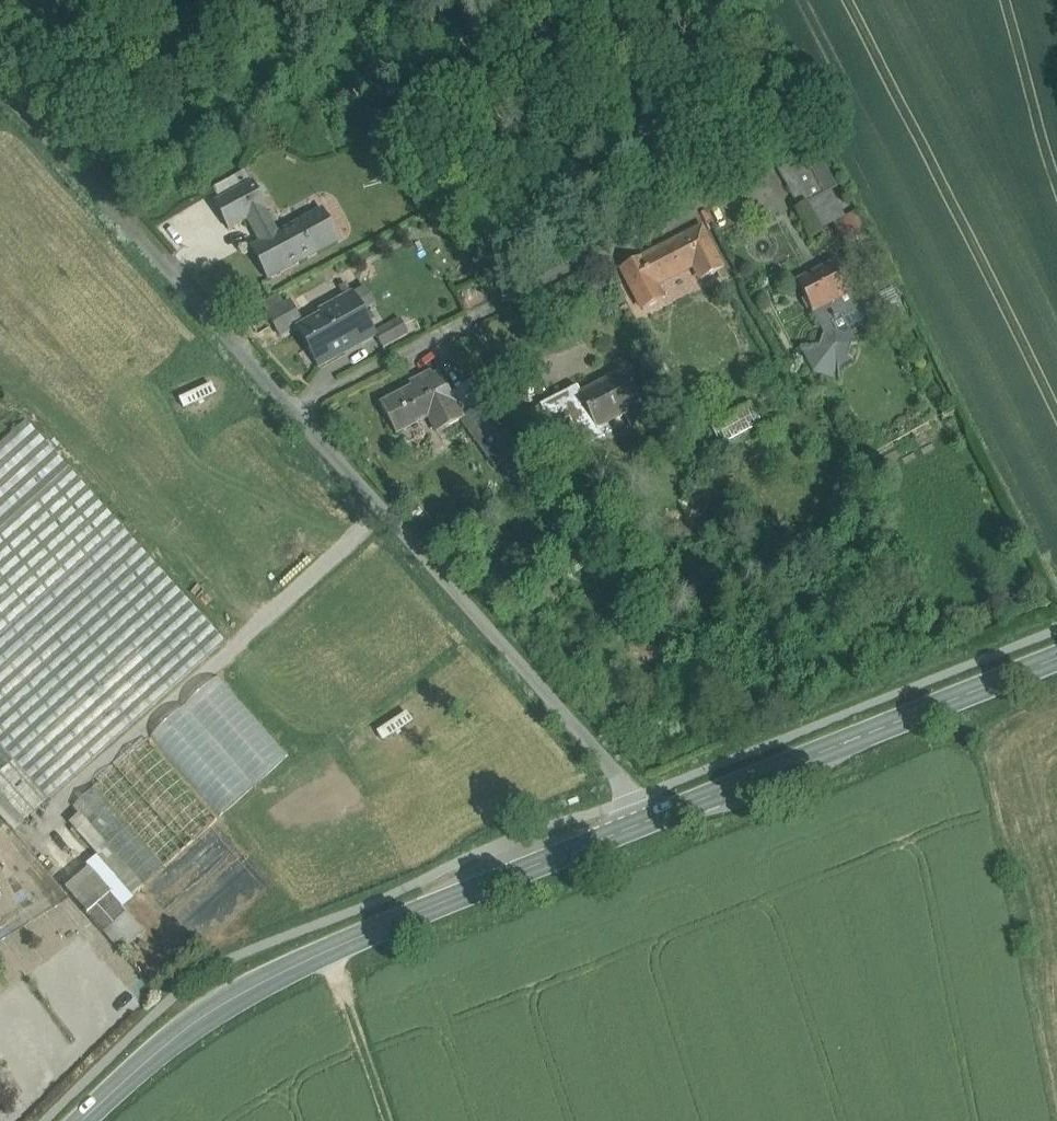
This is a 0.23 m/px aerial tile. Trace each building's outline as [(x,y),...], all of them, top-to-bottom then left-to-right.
[(778,169),(799,158),(792,145),(770,156),(778,169)] [(837,189),(816,150),(800,159),(820,197),(807,204),(821,230),(833,224),(844,219),(831,192),(837,189)] [(820,197),(800,159),(799,158),(778,169),(798,208),(807,204),(820,197)] [(221,200),(251,184),(244,171),(214,187),(221,200)] [(229,231),(248,221),(266,211),(268,210),(253,183),(251,184),(221,200),(214,204),(229,231)] [(323,210),(278,234),(266,211),(248,221),(260,244),(251,249),(268,281),(340,243),(323,210)] [(873,245),(857,212),(844,219),(833,224),(849,255),(845,258),(855,277),(865,272),(872,286),(886,279),(870,247),(873,245)] [(701,228),(641,258),(621,268),(643,310),(663,300),(655,285),(693,266),(701,281),(722,270),(701,228)] [(835,263),(796,282),(805,299),(802,301),(807,311),(810,310),(821,330),(838,321),(829,305),(851,293),(835,263)] [(886,279),(872,286),(884,308),(885,307),(897,301),(886,279)] [(347,300),(321,315),(323,318),(298,332),(318,367),(375,335),(376,335),(375,334),(354,296),(353,297),(346,285),(340,289),(347,300)] [(838,321),(821,330),(824,335),(823,336),(824,336),(822,337),(819,347),(801,349),(801,350),(814,373),(838,381),(840,381),(838,366),(849,360),(851,362),(852,361),(848,357),(851,347),(857,346),(857,345),(854,345),(848,333),(849,331),(866,322),(851,293),(829,305),(838,321)] [(897,301),(885,307),(886,309),(883,310),(889,321),(903,314),(897,301)] [(289,303),(268,315),(281,338),(302,326),(289,303)] [(408,336),(399,321),(375,334),(376,335),(375,335),(383,349),(408,336)] [(576,388),(541,407),(552,428),(553,430),(569,421),(583,448),(602,438),(598,430),(641,407),(623,372),(580,395),(576,388)] [(440,375),(434,378),(432,373),(410,385),(412,389),(381,406),(396,435),(438,413),(446,429),(460,422),(463,420),(455,405),(456,404),(451,396),(440,375)] [(463,420),(492,398),(477,377),(451,396),(456,404),(455,405),(463,420)] [(492,398),(463,420),(460,422),(495,469),(517,453),(506,437),(516,429),(492,398)] [(552,428),(541,407),(528,413),(539,435),(552,428)] [(23,823),(224,642),(26,421),(0,445),(0,797),(23,823)] [(219,676),(150,738),(220,817),(289,755),(219,676)] [(148,740),(73,807),(142,886),(217,819),(148,740)] [(127,914),(110,894),(97,906),(114,925),(127,914)]
